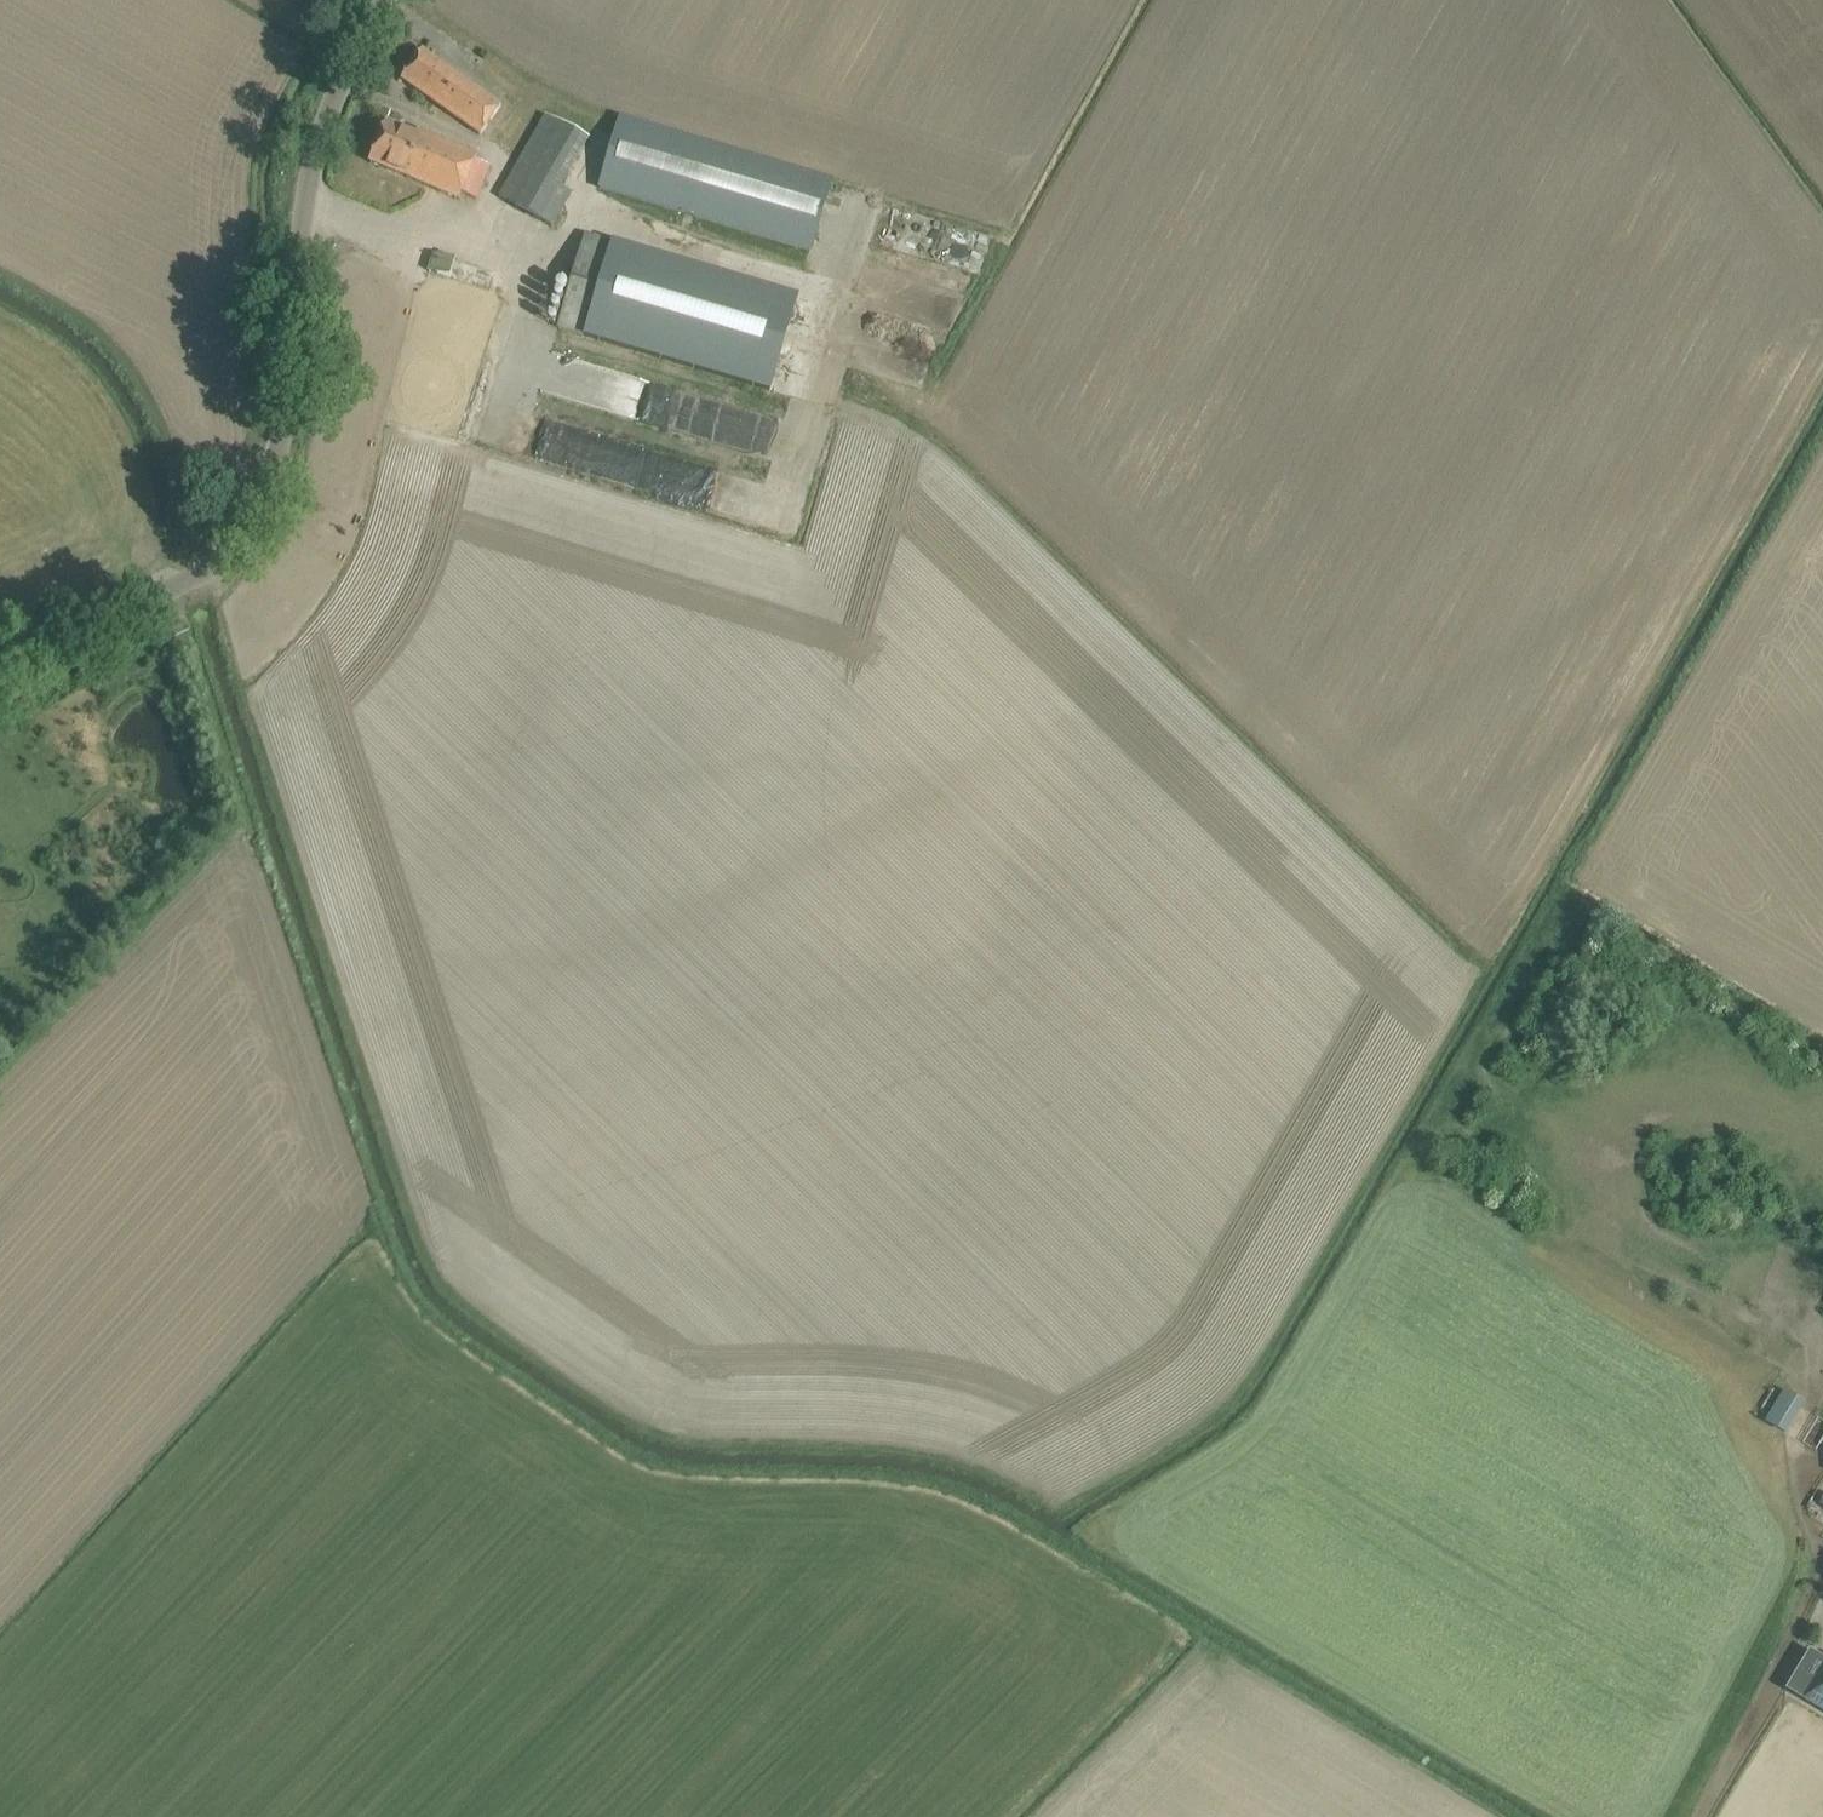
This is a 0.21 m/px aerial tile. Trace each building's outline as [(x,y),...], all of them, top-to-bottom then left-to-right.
[(422,50),(402,78),(479,132),(498,105),(422,50)] [(546,114),(500,196),(552,227),(572,193),(563,187),(590,139),(546,114)] [(620,115),(599,188),(812,252),(834,178),(620,115)] [(475,159),(477,154),(417,130),(415,134),(385,121),(368,162),(458,199),(462,190),(477,197),(490,166),(475,159)] [(561,327),(773,386),(799,295),(586,236),(561,327)] [(772,424),(772,415),(635,377),(634,430),(632,439),(637,437),(642,420),(639,412),(641,402),(654,406),(654,429),(646,433),(650,442),(680,450),(691,445),(676,441),(668,445),(671,434),(680,436),(685,420),(723,421),(723,436),(734,439),(732,443),(738,457),(726,462),(746,468),(763,461),(746,456),(765,448),(772,424)] [(1786,1434),(1805,1402),(1784,1389),(1764,1421),(1786,1434)] [(1804,1699),(1822,1710),(1822,1667),(1804,1699)]
